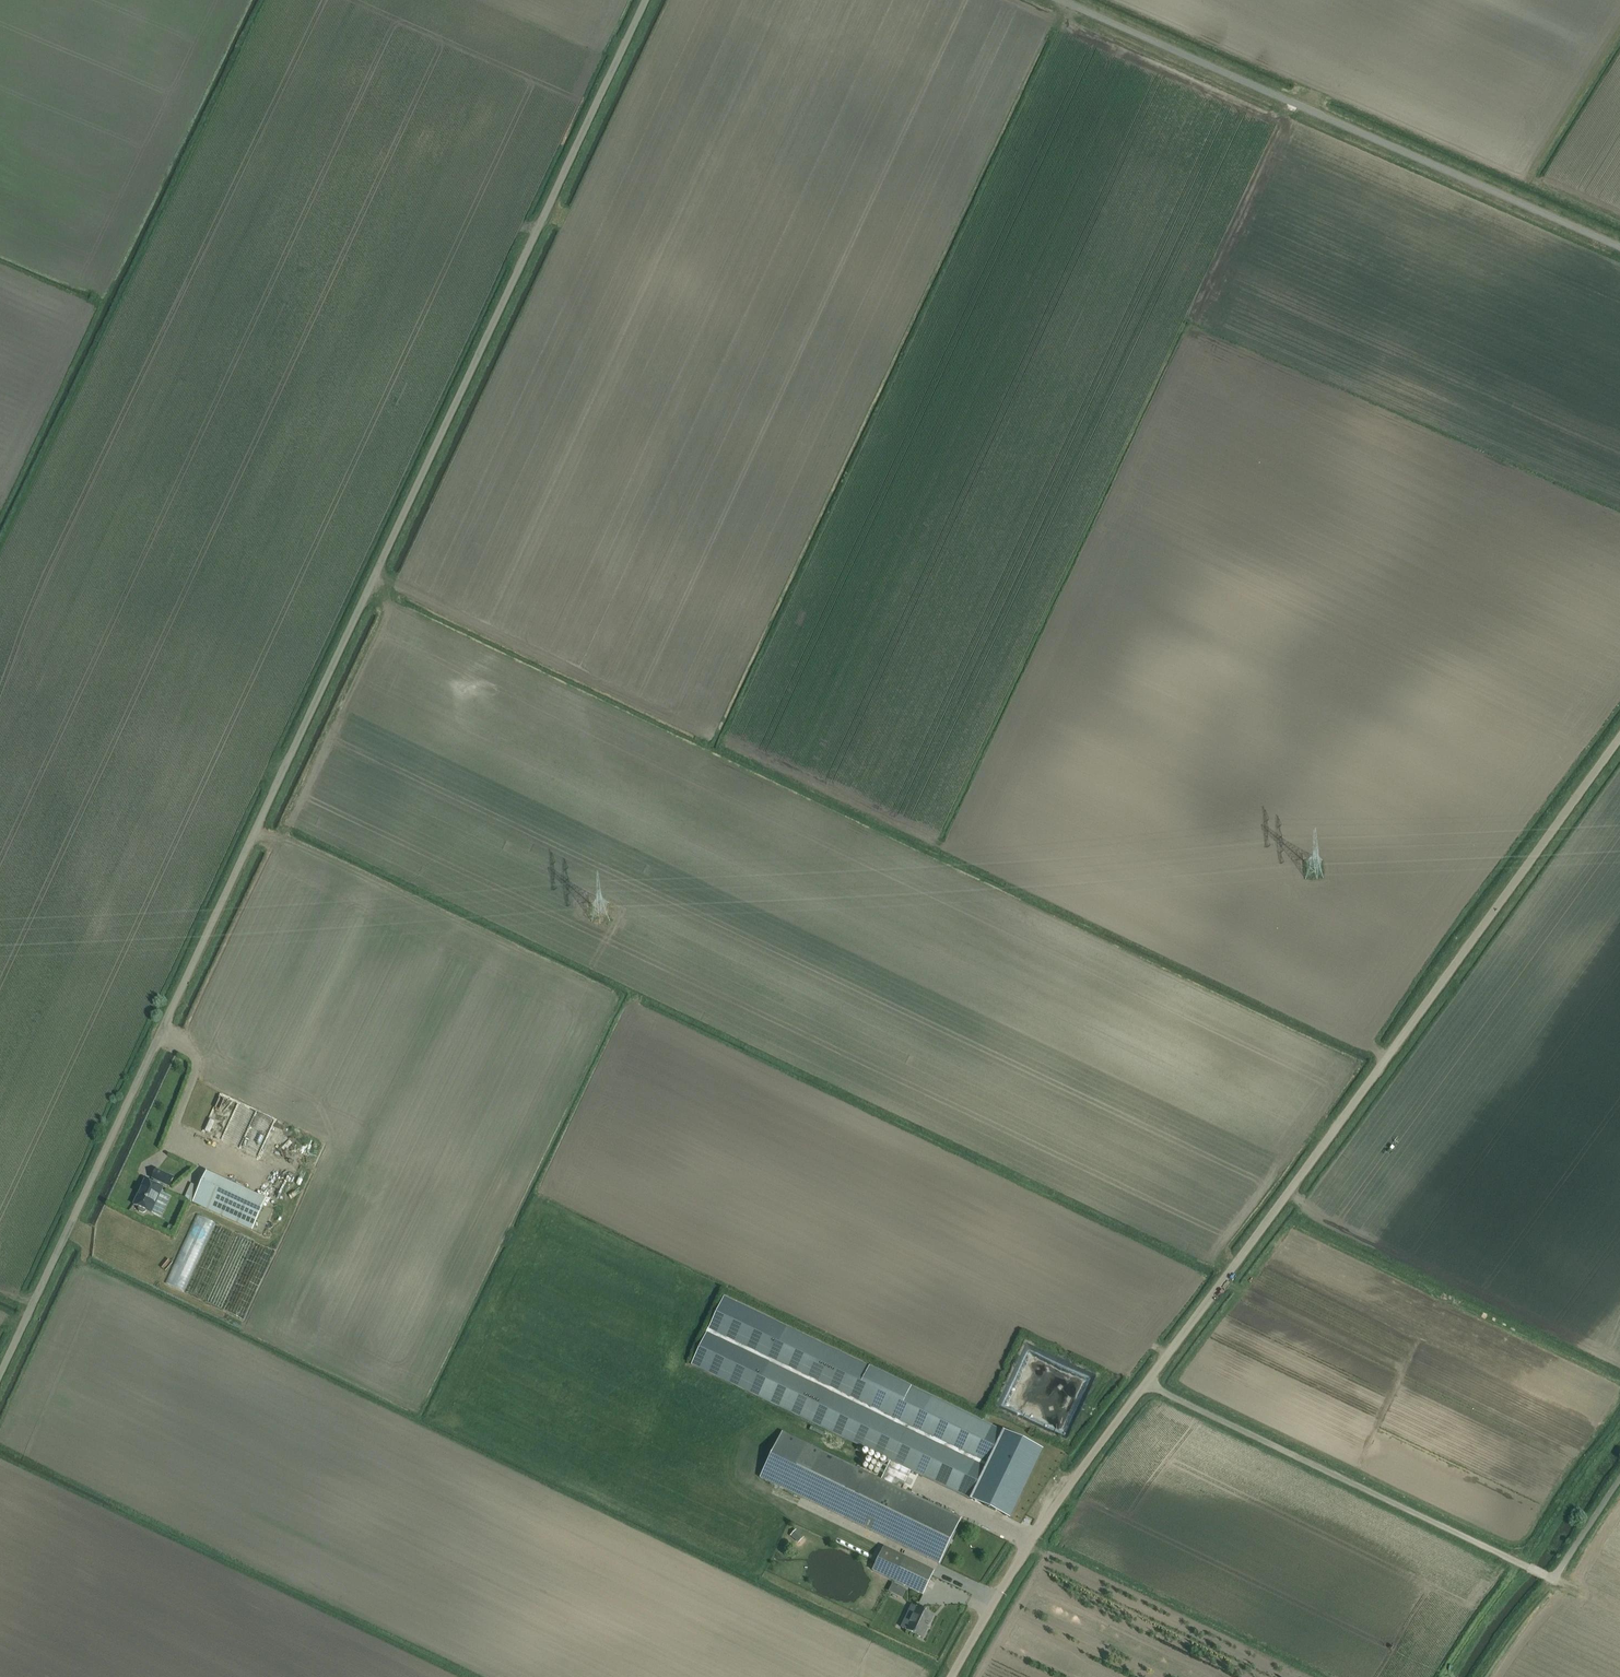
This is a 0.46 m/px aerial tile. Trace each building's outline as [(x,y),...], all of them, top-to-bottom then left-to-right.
[(270,1133),(264,1145),(272,1148),(277,1136),(270,1133)] [(133,1204),(137,1206),(139,1207),(138,1208),(139,1211),(143,1213),(145,1212),(146,1210),(148,1211),(151,1212),(163,1188),(161,1187),(163,1183),(169,1186),(173,1177),(156,1169),(152,1178),(154,1179),(152,1183),(145,1180),(133,1204)] [(266,1199),(231,1183),(206,1172),(192,1202),(252,1230),(266,1199)] [(169,1213),(180,1191),(171,1187),(161,1209),(169,1213)] [(202,1210),(176,1280),(193,1286),(220,1217),(202,1210)] [(252,1252),(259,1236),(246,1230),(239,1246),(252,1252)] [(712,1321),(691,1366),(752,1395),(753,1396),(755,1396),(814,1425),(829,1432),(889,1460),(884,1469),(880,1479),(823,1451),(820,1450),(807,1443),(805,1443),(782,1431),(774,1447),(760,1477),(783,1488),(784,1489),(800,1497),(801,1497),(928,1558),(938,1563),(960,1517),(950,1513),(902,1489),(911,1470),(969,1498),(1010,1518),(1042,1450),(1002,1431),(992,1426),(786,1328),(785,1327),(723,1297),(712,1321)] [(934,1571),(904,1556),(884,1547),(872,1570),(923,1595),(934,1571)] [(892,1583),(888,1591),(902,1597),(906,1589),(892,1583)] [(917,1606),(906,1630),(923,1638),(934,1614),(917,1606)]
